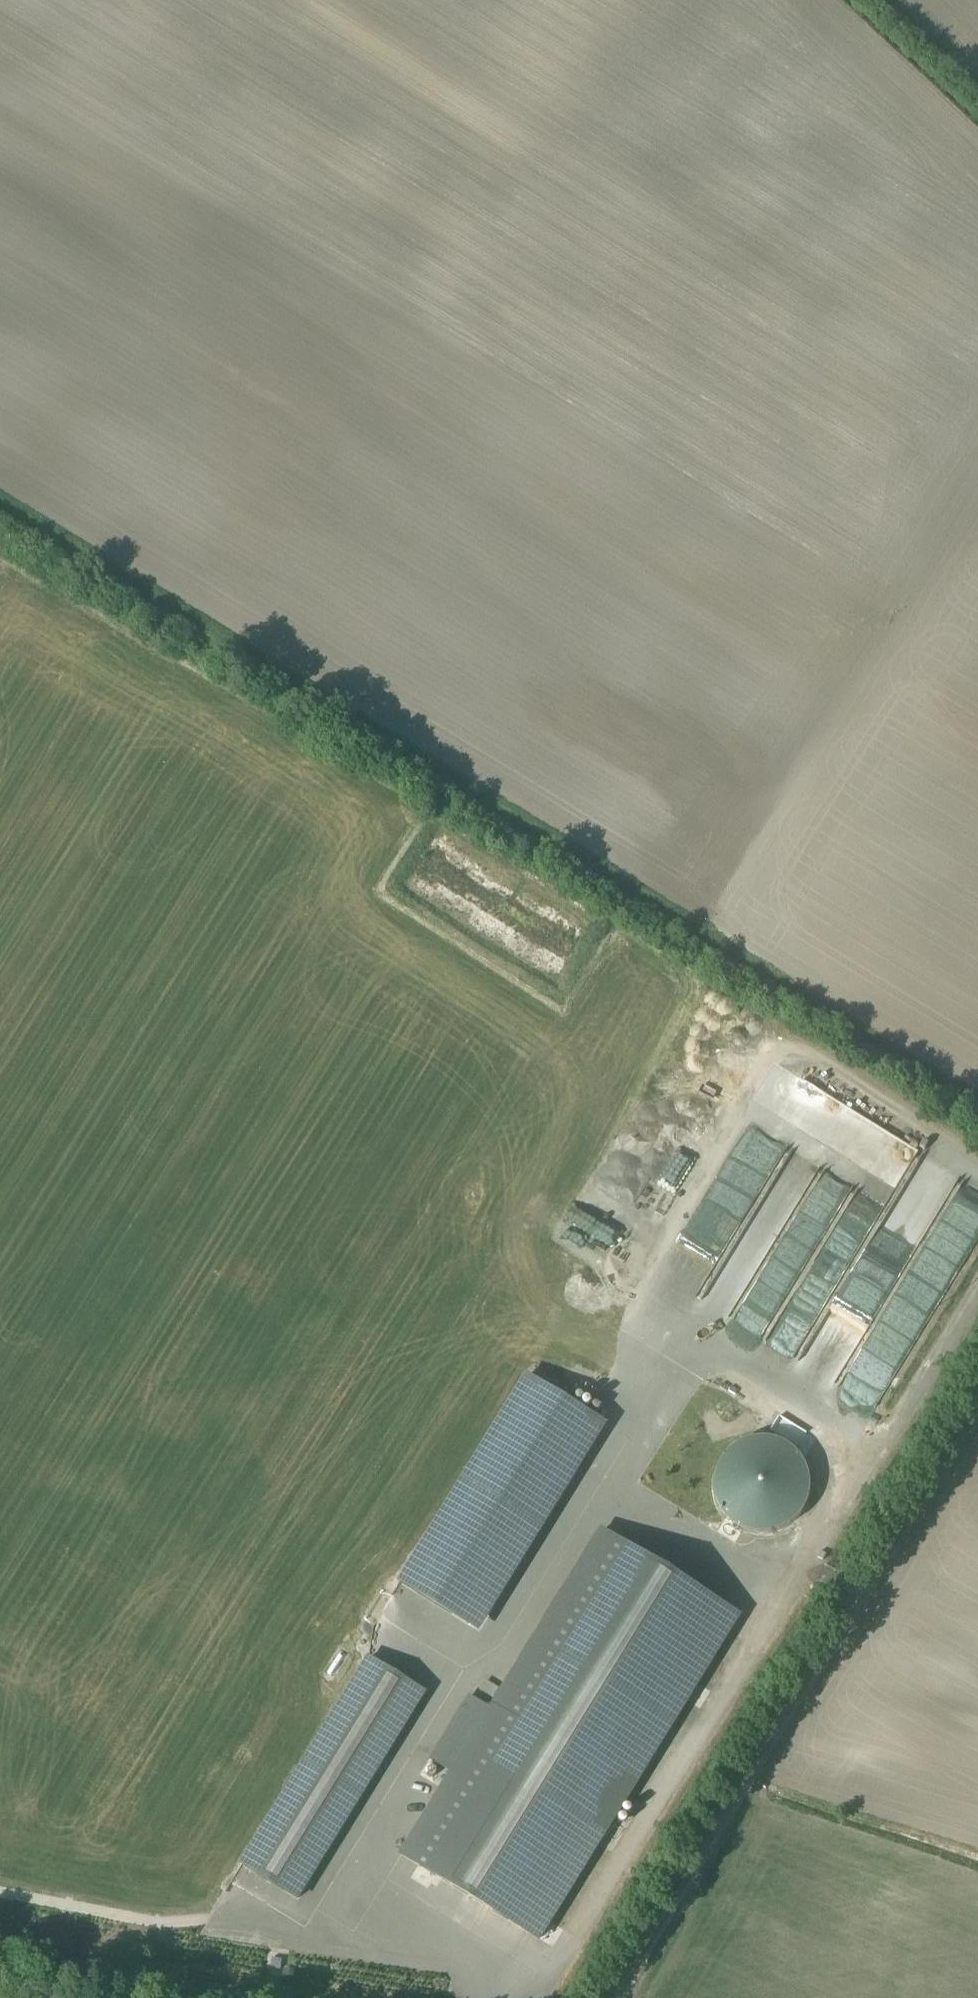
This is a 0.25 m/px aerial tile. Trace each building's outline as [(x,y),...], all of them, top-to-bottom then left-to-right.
[(528,1376),(400,1582),(412,1589),(480,1631),(608,1425),(528,1376)] [(732,1453),(722,1465),(715,1480),(714,1496),(718,1512),(727,1525),(739,1535),(755,1541),(772,1542),(789,1536),(802,1526),(811,1511),(815,1495),(813,1478),(805,1462),(793,1450),(778,1443),(762,1442),(746,1445),(732,1453)] [(452,1773),(402,1855),(540,1939),(739,1616),(602,1532),(491,1712),(469,1698),(431,1760),(452,1773)] [(369,1658),(242,1864),(298,1898),(425,1692),(369,1658)]
